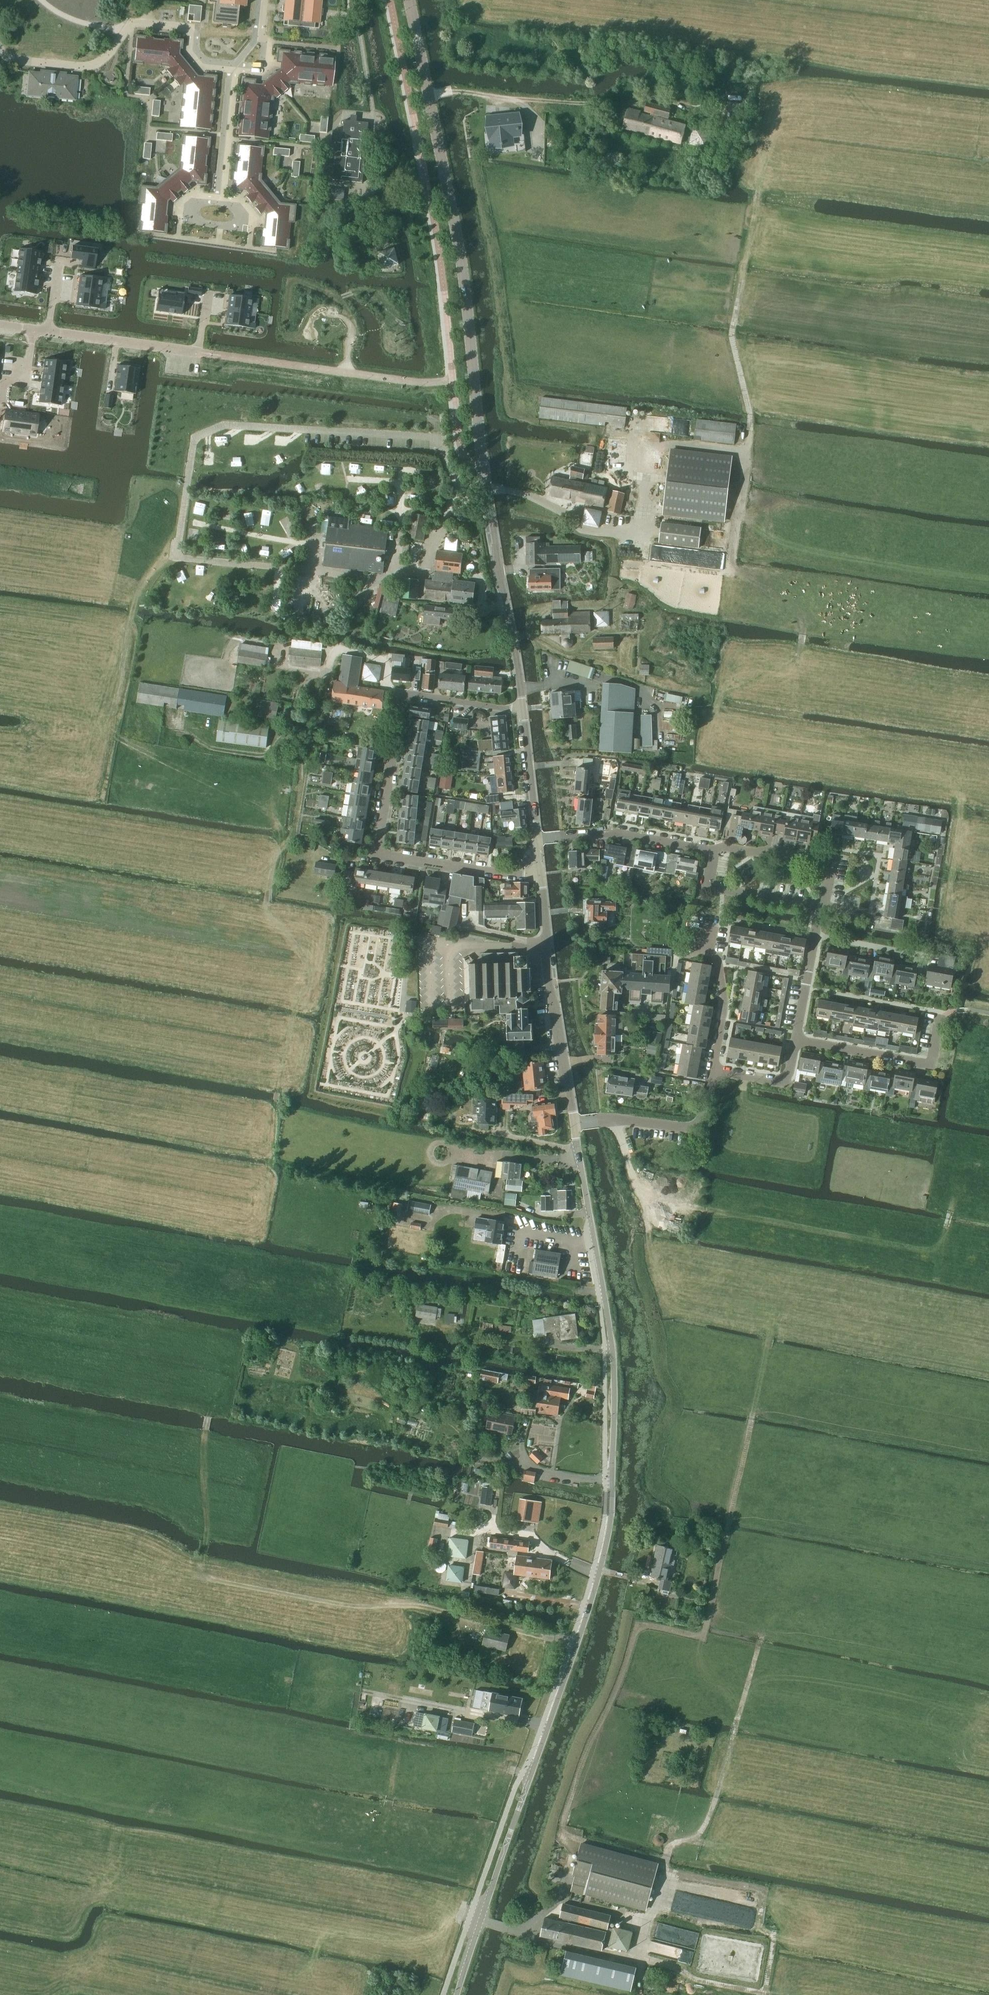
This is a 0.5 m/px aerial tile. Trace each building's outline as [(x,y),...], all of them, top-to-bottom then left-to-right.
[(238,7),(244,7),(245,0),(214,0),(211,23),(221,24),(226,25),(236,26),(238,7)] [(318,22),(319,15),(322,15),(322,9),(320,9),(320,1),(317,1),(317,0),(285,0),(285,5),(282,5),(282,11),(284,12),(283,19),(287,19),(287,25),(314,28),(314,22),(318,22)] [(200,22),(201,12),(201,6),(189,5),(187,21),(200,22)] [(145,37),(135,36),(132,63),(142,64),(142,62),(160,64),(160,66),(168,67),(183,84),(182,94),(183,94),(183,99),(181,99),(180,107),(182,107),(182,112),(180,112),(179,119),(181,120),(180,126),(209,129),(209,122),(211,122),(212,115),(210,115),(211,110),(213,110),(213,103),(211,102),(212,97),(214,97),(214,90),(213,90),(213,82),(215,82),(216,76),(203,75),(203,77),(197,76),(179,54),(179,48),(181,49),(182,40),(172,39),(172,41),(145,38),(145,37)] [(289,51),(277,50),(276,62),(281,63),(280,69),(260,85),(254,84),(255,80),(242,79),(241,90),(243,90),(242,95),(241,95),(240,102),(242,102),(241,108),(239,108),(239,115),(241,115),(240,120),(238,120),(237,127),(239,128),(238,136),(267,138),(268,130),(270,131),(270,123),(268,123),(269,118),(271,118),(271,111),(270,111),(270,105),(272,105),(273,96),(288,83),(297,84),(298,82),(303,83),(303,85),(310,86),(310,84),(316,84),(316,86),(323,87),(323,85),(331,86),(334,57),(326,57),(326,55),(319,54),(319,56),(313,55),(313,53),(306,53),(306,55),(300,54),(301,52),(293,52),(293,53),(289,53),(289,51)] [(47,74),(45,96),(74,99),(76,76),(56,74),(56,72),(49,71),(49,74),(47,74)] [(45,96),(47,74),(29,72),(27,94),(45,96)] [(652,76),(651,84),(655,85),(662,86),(664,78),(652,76)] [(150,88),(134,87),(133,94),(149,96),(150,88)] [(160,101),(153,100),(151,116),(158,117),(160,101)] [(719,129),(736,131),(739,104),(720,102),(717,128),(719,129)] [(668,119),(670,109),(647,103),(644,112),(650,114),(649,116),(640,114),(640,111),(627,108),(622,129),(680,144),(684,125),(659,119),(659,117),(668,119)] [(328,117),(321,116),(320,132),(327,133),(328,117)] [(489,131),(486,131),(489,155),(526,151),(523,131),(519,131),(518,116),(488,119),(489,131)] [(368,123),(344,120),(342,138),(336,138),(332,180),(362,183),(368,123)] [(172,134),(156,133),(156,140),(171,141),(172,134)] [(315,136),(299,134),(299,142),(314,143),(315,136)] [(194,136),(182,135),(181,145),(183,145),(181,163),(179,163),(179,168),(155,187),(140,186),(138,203),(143,204),(141,222),(139,221),(138,231),(166,234),(167,224),(165,224),(167,201),(191,181),(197,182),(196,184),(205,185),(206,175),(204,174),(207,147),(209,148),(210,138),(197,137),(197,139),(194,139),(194,136)] [(151,144),(144,143),(142,159),(150,159),(151,144)] [(248,145),(236,144),(235,154),(237,154),(234,181),(232,181),(231,191),(240,192),(240,190),(245,190),(265,215),(263,237),(261,237),(260,247),(288,250),(289,240),(287,240),(289,222),(294,222),(295,205),(280,203),(278,201),(262,182),(262,181),(260,179),(261,174),(259,174),(260,156),(262,157),(263,147),(251,146),(251,148),(248,148),(248,145)] [(289,149),(273,148),(273,155),(288,157),(289,149)] [(299,162),(292,161),(291,177),(298,178),(299,162)] [(325,188),(324,198),(344,200),(345,189),(325,188)] [(72,245),(70,259),(81,261),(80,268),(94,270),(97,249),(72,245)] [(19,249),(16,270),(39,273),(41,252),(42,252),(42,251),(19,248),(19,249)] [(394,249),(379,253),(383,268),(398,264),(394,249)] [(13,291),(13,292),(36,295),(36,294),(39,273),(16,270),(13,291)] [(79,275),(77,290),(102,294),(103,284),(108,284),(109,279),(79,275)] [(189,289),(188,296),(202,298),(203,291),(189,289)] [(77,290),(75,305),(105,309),(105,304),(100,304),(102,294),(77,290)] [(157,296),(155,311),(181,315),(184,293),(183,293),(174,292),(174,298),(157,296)] [(229,295),(227,310),(251,313),(252,303),(257,304),(258,299),(229,295)] [(227,310),(225,325),(254,329),(254,324),(249,323),(251,313),(227,310)] [(44,360),(41,381),(63,384),(66,364),(66,363),(44,359),(43,360),(44,360)] [(117,365),(113,391),(135,394),(135,393),(130,393),(134,369),(138,369),(138,368),(117,365)] [(38,402),(38,403),(60,406),(61,405),(60,405),(63,384),(41,381),(38,402)] [(105,394),(103,408),(111,409),(113,395),(105,394)] [(624,428),(626,408),(541,398),(538,417),(624,428)] [(5,411),(3,431),(35,435),(37,416),(5,411)] [(693,440),(733,444),(736,424),(696,420),(693,440)] [(732,457),(670,451),(665,491),(662,513),(667,514),(724,520),(732,457)] [(582,479),(584,469),(571,467),(569,477),(569,480),(551,477),(547,496),(578,503),(581,483),(575,482),(576,478),(582,479)] [(581,483),(578,503),(603,508),(607,488),(581,483)] [(619,515),(624,494),(612,492),(607,512),(619,515)] [(424,540),(428,517),(413,514),(408,537),(424,540)] [(329,522),(323,566),(382,573),(388,529),(349,524),(350,519),(329,516),(329,522)] [(661,523),(658,543),(700,547),(703,527),(661,523)] [(540,544),(540,538),(527,538),(527,565),(545,565),(545,557),(549,557),(549,563),(581,562),(581,546),(550,547),(550,545),(544,545),(544,544),(540,544)] [(461,574),(463,554),(438,550),(435,571),(439,571),(438,582),(426,580),(424,599),(437,600),(450,602),(472,605),(475,583),(452,580),(453,573),(461,574)] [(529,576),(530,590),(560,589),(560,576),(560,569),(530,570),(530,576),(529,576)] [(324,576),(324,583),(339,585),(340,579),(324,576)] [(403,579),(401,600),(417,601),(419,580),(403,579)] [(380,612),(396,616),(402,593),(387,589),(380,612)] [(632,610),(636,595),(627,593),(623,608),(632,610)] [(570,620),(570,613),(568,613),(567,602),(560,602),(560,601),(553,601),(553,620),(559,620),(570,620)] [(426,606),(423,624),(439,626),(440,618),(455,620),(456,609),(450,609),(437,607),(426,606)] [(570,620),(559,620),(559,621),(541,621),(542,634),(561,633),(561,640),(563,640),(563,645),(566,648),(570,648),(572,645),(572,642),(570,639),(569,633),(590,632),(589,613),(570,613),(570,620)] [(621,631),(639,631),(638,614),(620,615),(621,631)] [(594,650),(614,649),(614,638),(594,639),(594,650)] [(240,644),(237,662),(266,667),(269,649),(240,644)] [(320,666),(322,652),(291,648),(289,663),(320,666)] [(392,655),(392,662),(401,662),(401,668),(393,668),(392,680),(409,681),(410,669),(409,669),(410,659),(405,659),(405,655),(392,655)] [(358,688),(362,658),(344,656),(340,683),(335,683),(332,701),(382,708),(384,692),(358,688)] [(422,659),(421,663),(430,664),(429,675),(423,674),(422,689),(433,690),(436,660),(431,660),(422,659)] [(587,677),(590,667),(571,661),(568,670),(587,677)] [(364,663),(361,680),(379,683),(381,665),(364,663)] [(648,666),(639,666),(639,675),(648,675),(648,666)] [(489,673),(491,673),(491,668),(476,667),(475,677),(471,677),(470,691),(487,692),(489,673)] [(491,676),(491,673),(489,673),(487,692),(501,693),(502,680),(499,679),(499,676),(491,676)] [(451,690),(452,676),(440,675),(439,689),(451,690)] [(452,676),(451,690),(465,692),(466,677),(452,676)] [(140,683),(137,703),(152,705),(164,707),(164,702),(170,703),(169,708),(176,709),(177,705),(178,706),(178,700),(180,689),(140,683)] [(631,754),(635,690),(620,685),(603,684),(599,752),(631,754)] [(178,700),(178,706),(185,707),(185,710),(224,716),(227,697),(180,689),(178,700)] [(572,691),(551,694),(552,708),(580,705),(580,701),(573,701),(572,691)] [(261,702),(258,719),(275,722),(278,706),(261,702)] [(412,706),(410,715),(434,719),(436,706),(431,705),(431,704),(425,703),(424,709),(412,706)] [(580,705),(552,708),(553,720),(575,718),(574,709),(581,708),(580,705)] [(641,746),(651,746),(651,716),(641,716),(641,746)] [(492,735),(507,733),(505,717),(491,718),(492,735)] [(454,718),(453,729),(467,731),(469,719),(454,718)] [(412,719),(410,730),(428,732),(430,722),(412,719)] [(266,748),(269,729),(219,722),(216,741),(266,748)] [(569,740),(578,739),(577,725),(568,726),(569,740)] [(410,730),(408,743),(426,746),(428,732),(410,730)] [(442,741),(444,731),(436,730),(434,740),(442,741)] [(507,733),(492,735),(492,738),(482,739),(483,752),(508,750),(507,733)] [(408,743),(406,753),(424,756),(426,746),(408,743)] [(359,747),(357,759),(375,762),(377,750),(359,747)] [(463,750),(462,770),(479,771),(481,751),(463,750)] [(406,753),(404,766),(422,769),(424,756),(406,753)] [(432,754),(431,764),(438,765),(440,755),(432,754)] [(494,763),(489,763),(489,769),(495,769),(495,775),(511,773),(509,756),(493,757),(494,763)] [(357,759),(355,771),(360,772),(373,774),(375,762),(357,759)] [(623,764),(621,770),(634,773),(635,766),(623,763),(623,764)] [(404,766),(402,777),(420,780),(422,769),(404,766)] [(635,766),(634,773),(645,775),(646,768),(635,766)] [(577,768),(576,781),(589,783),(590,770),(577,768)] [(353,778),(353,783),(371,786),(373,774),(360,772),(359,779),(353,778)] [(442,773),(439,787),(445,788),(448,774),(442,773)] [(495,775),(490,776),(492,792),(513,790),(511,773),(495,775)] [(677,773),(675,787),(679,787),(680,784),(684,784),(685,780),(681,780),(682,774),(677,773)] [(402,777),(400,790),(418,793),(420,780),(402,777)] [(429,777),(427,787),(435,789),(436,779),(429,777)] [(576,781),(574,794),(588,795),(589,783),(576,781)] [(353,783),(351,794),(370,797),(371,786),(353,783)] [(618,791),(615,811),(626,814),(630,794),(630,793),(618,791)] [(351,794),(349,806),(368,809),(370,797),(351,794)] [(498,794),(485,796),(486,802),(486,804),(492,803),(499,803),(498,794)] [(630,794),(626,814),(638,816),(641,797),(630,794)] [(401,807),(418,809),(419,796),(402,795),(401,807)] [(653,799),(649,818),(661,820),(665,799),(665,798),(653,796),(653,799)] [(641,797),(638,816),(649,818),(653,799),(648,798),(641,797)] [(577,812),(590,813),(592,800),(578,799),(577,812)] [(665,799),(661,820),(673,822),(676,803),(672,802),(672,800),(665,799)] [(448,800),(446,813),(454,814),(454,809),(456,801),(448,800)] [(320,801),(318,808),(327,809),(328,802),(320,801)] [(461,802),(460,810),(471,812),(473,804),(461,802)] [(512,802),(500,803),(502,821),(513,820),(514,820),(515,828),(515,831),(521,831),(521,828),(525,827),(523,809),(513,810),(512,802)] [(676,803),(673,822),(685,824),(687,810),(682,809),(680,809),(681,804),(676,803)] [(473,804),(471,812),(484,814),(485,806),(473,804)] [(687,810),(685,824),(696,826),(700,807),(688,805),(687,810)] [(349,806),(347,817),(366,820),(368,809),(349,806)] [(711,809),(708,829),(719,831),(722,817),(724,808),(712,806),(711,809)] [(417,821),(418,809),(401,807),(400,819),(417,821)] [(700,807),(696,826),(708,829),(711,809),(700,807)] [(728,810),(724,830),(730,831),(729,840),(738,842),(740,845),(743,845),(746,843),(746,840),(745,837),(742,836),(743,828),(759,831),(760,831),(764,809),(754,807),(753,811),(751,811),(751,816),(743,814),(742,818),(736,816),(737,811),(728,810)] [(759,831),(758,836),(767,837),(767,835),(771,836),(772,833),(778,834),(782,812),(764,809),(760,831),(759,831)] [(589,826),(590,813),(577,812),(576,825),(589,826)] [(782,812),(778,834),(784,836),(783,838),(788,839),(788,841),(795,842),(800,815),(782,812)] [(800,815),(795,842),(803,844),(804,842),(808,843),(809,840),(815,842),(820,816),(813,815),(812,818),(800,815)] [(896,844),(895,848),(909,850),(912,832),(908,832),(909,824),(916,825),(916,824),(917,817),(904,815),(902,827),(901,830),(900,839),(899,844),(896,844)] [(832,819),(830,833),(842,835),(845,818),(840,817),(833,816),(832,819)] [(845,818),(842,835),(854,837),(856,823),(855,823),(856,818),(846,816),(845,818)] [(344,817),(342,828),(364,832),(366,820),(347,817),(344,817)] [(416,833),(417,821),(400,819),(399,831),(416,833)] [(856,823),(854,837),(865,839),(867,825),(866,825),(867,822),(862,821),(861,824),(856,823)] [(867,825),(865,839),(877,841),(879,827),(880,822),(875,821),(874,826),(867,825)] [(879,827),(877,841),(888,842),(890,829),(891,825),(886,824),(885,828),(879,827)] [(890,829),(888,842),(895,844),(896,844),(899,844),(900,839),(901,830),(902,827),(898,826),(897,830),(890,829)] [(342,828),(341,834),(350,835),(349,842),(343,841),(342,847),(354,849),(355,843),(362,844),(364,832),(342,828)] [(432,829),(429,846),(440,847),(443,831),(432,829)] [(415,844),(416,833),(399,831),(398,843),(415,844)] [(443,831),(440,847),(453,849),(456,833),(443,831)] [(456,833),(453,849),(465,851),(467,835),(456,833)] [(467,835),(465,851),(477,853),(480,836),(467,835)] [(480,836),(477,853),(488,855),(491,838),(480,836)] [(505,836),(493,837),(493,847),(505,847),(505,836)] [(331,849),(334,845),(328,841),(325,844),(331,849)] [(606,845),(604,857),(617,859),(616,865),(633,868),(636,850),(637,848),(615,844),(615,846),(606,845)] [(895,848),(893,860),(907,862),(914,863),(916,851),(909,850),(895,848)] [(636,850),(633,868),(664,874),(667,853),(645,849),(645,852),(636,850)] [(570,867),(584,867),(584,860),(599,860),(599,850),(584,850),(584,852),(570,852),(570,867)] [(667,853),(664,874),(674,875),(675,872),(686,874),(685,878),(696,879),(697,880),(698,873),(696,873),(698,861),(689,859),(689,857),(667,853)] [(893,860),(891,871),(905,873),(907,862),(893,860)] [(316,862),(315,875),(334,878),(336,866),(316,862)] [(366,884),(368,871),(356,869),(355,872),(346,870),(343,884),(353,886),(354,882),(366,884)] [(377,886),(380,872),(368,871),(366,884),(377,886)] [(891,871),(889,883),(903,885),(905,873),(891,871)] [(389,888),(391,874),(380,872),(377,886),(389,888)] [(401,889),(403,876),(391,874),(389,888),(401,889)] [(453,874),(450,895),(461,898),(469,900),(469,911),(484,911),(484,903),(484,879),(453,874)] [(403,876),(401,889),(413,891),(415,878),(403,876)] [(426,877),(422,900),(435,902),(435,903),(442,904),(441,910),(445,911),(443,926),(456,928),(459,907),(461,898),(450,895),(446,894),(447,888),(439,887),(440,879),(426,877)] [(528,883),(506,883),(506,897),(513,897),(528,897),(528,883)] [(889,883),(888,893),(902,896),(902,890),(908,890),(909,886),(903,885),(889,883)] [(888,893),(886,905),(900,907),(906,908),(908,897),(902,896),(888,893)] [(535,902),(509,903),(509,917),(517,917),(517,928),(535,928),(535,902)] [(604,902),(587,902),(587,911),(589,911),(589,921),(607,921),(607,911),(615,911),(615,902),(604,902)] [(509,903),(484,903),(484,911),(484,918),(509,917),(509,903)] [(886,905),(884,917),(892,918),(890,929),(902,931),(902,930),(904,921),(898,920),(900,907),(886,905)] [(439,934),(441,927),(433,925),(431,932),(439,934)] [(732,927),(729,942),(741,944),(744,926),(742,926),(742,928),(732,927)] [(744,926),(741,944),(753,946),(756,931),(746,929),(747,926),(744,926)] [(756,931),(753,946),(766,949),(769,930),(767,930),(767,933),(756,931)] [(766,949),(765,953),(777,955),(781,936),(771,934),(771,931),(769,930),(766,949)] [(781,936),(777,955),(790,957),(791,953),(790,953),(794,935),(792,934),(791,937),(781,936)] [(794,935),(790,953),(791,953),(802,955),(805,940),(795,938),(796,935),(794,935)] [(850,962),(845,961),(846,951),(828,948),(825,965),(843,968),(842,975),(849,976),(849,974),(848,974),(850,962)] [(623,973),(622,989),(630,990),(629,1001),(641,1001),(642,990),(652,991),(651,1002),(663,1003),(663,992),(669,992),(670,976),(660,975),(660,964),(665,964),(666,956),(670,956),(670,950),(647,949),(647,954),(646,954),(632,954),(632,962),(636,962),(636,974),(632,974),(623,973)] [(481,963),(471,964),(472,1010),(495,1010),(495,1006),(498,1006),(498,1014),(506,1014),(517,1013),(517,1009),(518,1009),(516,1001),(517,1000),(517,1001),(523,1003),(523,1004),(524,1004),(524,1003),(528,1000),(529,1000),(530,1000),(530,999),(529,998),(529,992),(532,992),(532,991),(531,991),(530,970),(530,969),(531,969),(531,968),(528,968),(528,957),(517,957),(517,952),(481,953),(481,963)] [(952,970),(954,957),(942,955),(940,967),(929,965),(925,984),(949,988),(953,970),(952,970)] [(898,971),(897,970),(892,970),(894,960),(875,956),(874,966),(873,973),(874,973),(891,976),(889,984),(895,985),(896,982),(895,982),(898,971)] [(726,957),(725,963),(737,965),(738,959),(726,957)] [(874,966),(868,965),(869,960),(850,957),(850,962),(848,974),(849,974),(866,977),(866,980),(872,981),(874,973),(873,973),(874,966)] [(738,959),(737,965),(750,967),(750,962),(738,960),(739,959),(738,959)] [(691,972),(709,975),(711,966),(693,962),(691,972)] [(898,971),(895,982),(896,982),(908,985),(907,988),(912,989),(913,988),(918,989),(919,984),(920,979),(921,974),(916,974),(917,969),(898,965),(897,970),(898,971)] [(787,969),(786,974),(789,974),(798,976),(799,970),(788,968),(787,969)] [(622,993),(622,989),(623,973),(623,972),(621,972),(602,971),(600,993),(602,993),(601,1009),(617,1010),(618,993),(620,993),(622,993)] [(745,979),(744,983),(762,986),(765,974),(749,971),(747,980),(745,979)] [(708,985),(709,975),(691,972),(689,982),(708,985)] [(706,995),(708,985),(689,982),(687,992),(706,995)] [(744,983),(744,985),(746,985),(744,996),(760,999),(762,986),(744,983)] [(880,998),(881,991),(871,989),(869,996),(880,998)] [(704,1005),(706,995),(687,992),(685,1002),(704,1005)] [(740,1004),(739,1007),(758,1011),(758,1006),(766,1008),(767,1000),(760,999),(744,996),(742,1005),(740,1004)] [(819,1000),(817,1015),(829,1018),(832,999),(830,999),(830,1002),(819,1000)] [(832,999),(829,1018),(841,1020),(844,1004),(834,1002),(835,1000),(832,999)] [(407,1001),(405,1012),(416,1013),(417,1002),(407,1001)] [(704,1005),(685,1002),(685,1003),(693,1005),(692,1013),(711,1017),(713,1007),(704,1005)] [(844,1004),(841,1020),(854,1022),(857,1004),(853,1003),(853,1006),(844,1004)] [(854,1022),(853,1026),(865,1029),(866,1024),(869,1008),(858,1006),(858,1004),(857,1004),(854,1022)] [(739,1007),(739,1010),(741,1010),(739,1020),(755,1023),(761,1024),(761,1020),(759,1019),(761,1011),(758,1011),(739,1007)] [(866,1024),(865,1029),(877,1031),(878,1027),(881,1008),(879,1008),(879,1010),(869,1008),(866,1024)] [(878,1027),(877,1031),(889,1033),(890,1029),(893,1013),(884,1011),(884,1008),(881,1008),(878,1027)] [(532,1028),(532,1025),(528,1025),(528,1009),(518,1009),(517,1009),(517,1013),(506,1014),(506,1025),(517,1025),(517,1027),(521,1027),(521,1028),(532,1028)] [(893,1013),(890,1029),(902,1031),(906,1013),(902,1012),(901,1015),(893,1013)] [(692,1013),(690,1024),(709,1028),(711,1017),(692,1013)] [(906,1013),(902,1031),(914,1033),(913,1038),(919,1039),(921,1026),(916,1025),(917,1018),(907,1016),(908,1013),(906,1013)] [(595,1035),(615,1035),(615,1028),(622,1028),(622,1021),(615,1021),(615,1016),(598,1016),(598,1026),(595,1026),(595,1035)] [(463,1019),(433,1019),(433,1028),(438,1028),(438,1027),(453,1027),(453,1028),(463,1028),(463,1019)] [(690,1024),(688,1034),(707,1037),(709,1028),(690,1024)] [(507,1048),(524,1048),(524,1040),(533,1040),(532,1028),(521,1028),(521,1027),(517,1027),(517,1025),(506,1025),(507,1048)] [(813,1031),(813,1035),(825,1038),(826,1031),(814,1029),(813,1031)] [(826,1031),(825,1038),(838,1040),(838,1035),(826,1033),(827,1031),(826,1031)] [(653,1032),(651,1043),(660,1044),(662,1034),(653,1032)] [(688,1034),(686,1044),(705,1047),(707,1037),(688,1034)] [(623,1035),(615,1035),(595,1035),(595,1043),(598,1043),(598,1054),(614,1054),(615,1041),(623,1041),(623,1035)] [(730,1038),(727,1057),(738,1059),(742,1040),(730,1038)] [(742,1040),(738,1059),(748,1061),(752,1042),(742,1040)] [(752,1042),(748,1061),(758,1062),(762,1043),(752,1042)] [(683,1043),(681,1054),(699,1058),(701,1048),(705,1049),(705,1047),(686,1044),(683,1043)] [(762,1043),(758,1062),(768,1064),(772,1045),(762,1043)] [(648,1044),(647,1052),(656,1054),(658,1046),(648,1044)] [(900,1044),(899,1051),(916,1054),(917,1048),(900,1044)] [(772,1045),(768,1064),(777,1066),(781,1047),(772,1045)] [(802,1051),(799,1070),(817,1073),(818,1064),(819,1065),(820,1055),(802,1051)] [(698,1067),(699,1058),(681,1054),(679,1063),(698,1067)] [(839,1082),(839,1085),(845,1086),(845,1082),(854,1083),(853,1088),(863,1089),(864,1082),(866,1073),(867,1063),(850,1060),(848,1070),(842,1069),(839,1082)] [(544,1074),(543,1061),(523,1062),(525,1090),(545,1088),(544,1080),(547,1080),(547,1074),(544,1074)] [(817,1073),(815,1081),(821,1082),(839,1085),(839,1082),(842,1069),(843,1065),(824,1061),(824,1065),(819,1065),(818,1064),(817,1073)] [(696,1078),(698,1067),(679,1063),(677,1075),(696,1078)] [(886,1092),(886,1094),(892,1095),(893,1087),(910,1090),(912,1082),(913,1071),(896,1068),(894,1078),(888,1077),(886,1092)] [(864,1082),(863,1089),(868,1090),(868,1089),(886,1092),(888,1077),(889,1073),(872,1070),(871,1074),(866,1073),(864,1082)] [(608,1075),(606,1092),(632,1096),(632,1095),(635,1095),(638,1098),(644,1099),(647,1097),(647,1092),(648,1090),(647,1090),(646,1094),(626,1090),(626,1088),(622,1088),(623,1086),(618,1085),(619,1080),(617,1080),(617,1076),(608,1075)] [(617,1076),(617,1080),(619,1080),(618,1085),(623,1086),(622,1088),(626,1088),(626,1090),(646,1094),(647,1090),(648,1090),(648,1087),(633,1084),(634,1079),(617,1076)] [(910,1090),(909,1097),(914,1098),(914,1099),(933,1103),(937,1082),(918,1078),(917,1082),(912,1082),(910,1090)] [(795,1084),(792,1096),(803,1097),(804,1092),(806,1086),(795,1084)] [(510,1094),(509,1103),(510,1103),(527,1104),(527,1100),(527,1095),(510,1094)] [(474,1106),(474,1114),(478,1114),(478,1123),(479,1123),(479,1127),(480,1128),(488,1129),(489,1124),(495,1124),(495,1122),(496,1121),(496,1116),(495,1115),(496,1108),(495,1108),(495,1100),(477,1099),(477,1107),(474,1106)] [(534,1113),(530,1113),(532,1122),(537,1121),(539,1134),(547,1133),(547,1130),(554,1129),(554,1128),(555,1126),(555,1122),(553,1121),(552,1116),(555,1115),(555,1114),(554,1114),(554,1112),(555,1112),(555,1110),(554,1102),(533,1105),(534,1113)] [(495,1171),(495,1177),(502,1177),(522,1180),(524,1164),(496,1161),(495,1171)] [(453,1187),(451,1196),(479,1202),(481,1193),(488,1194),(492,1173),(457,1166),(453,1187)] [(523,1182),(507,1181),(506,1190),(522,1192),(523,1182)] [(557,1189),(549,1188),(549,1194),(550,1194),(550,1199),(556,1199),(571,1200),(571,1188),(563,1188),(563,1190),(557,1190),(557,1189)] [(505,1193),(504,1205),(515,1206),(517,1194),(505,1193)] [(549,1194),(541,1194),(541,1210),(552,1210),(552,1209),(571,1209),(571,1200),(556,1199),(550,1199),(550,1194),(549,1194)] [(360,1201),(359,1209),(367,1209),(368,1202),(360,1201)] [(409,1201),(407,1211),(429,1215),(431,1205),(409,1201)] [(394,1203),(391,1220),(400,1221),(403,1204),(394,1203)] [(476,1218),(475,1228),(485,1230),(486,1232),(485,1241),(489,1242),(491,1244),(496,1245),(497,1243),(501,1244),(504,1222),(476,1218)] [(411,1222),(410,1228),(420,1230),(421,1224),(411,1222)] [(499,1244),(496,1262),(503,1263),(506,1245),(499,1244)] [(556,1278),(560,1254),(536,1249),(534,1261),(530,1261),(528,1272),(556,1278)] [(418,1304),(416,1318),(436,1321),(438,1307),(418,1304)] [(446,1314),(445,1324),(454,1325),(455,1315),(446,1314)] [(569,1316),(544,1319),(545,1331),(560,1329),(561,1339),(577,1337),(575,1320),(570,1320),(569,1316)] [(507,1381),(508,1374),(482,1369),(480,1379),(498,1383),(499,1379),(507,1381)] [(522,1403),(520,1413),(534,1414),(535,1411),(547,1413),(550,1385),(551,1380),(543,1379),(543,1384),(538,1383),(537,1389),(535,1389),(534,1395),(537,1395),(536,1400),(527,1399),(527,1403),(522,1403)] [(550,1385),(547,1413),(558,1414),(560,1397),(567,1398),(569,1388),(550,1385)] [(588,1385),(586,1397),(594,1398),(596,1386),(588,1385)] [(489,1413),(486,1428),(511,1433),(514,1418),(489,1413)] [(534,1451),(530,1456),(537,1463),(541,1458),(534,1451)] [(534,1479),(535,1472),(524,1470),(523,1477),(534,1479)] [(483,1487),(481,1505),(491,1506),(493,1488),(494,1480),(484,1479),(483,1487)] [(467,1492),(469,1481),(462,1480),(460,1491),(467,1492)] [(538,1522),(541,1502),(520,1499),(517,1519),(538,1522)] [(435,1518),(433,1525),(447,1528),(449,1521),(435,1518)] [(450,1537),(447,1556),(466,1559),(469,1540),(450,1537)] [(490,1537),(489,1548),(508,1550),(508,1555),(508,1556),(516,1557),(517,1551),(528,1553),(529,1542),(490,1537)] [(435,1553),(437,1539),(431,1538),(428,1552),(435,1553)] [(669,1591),(671,1581),(667,1580),(674,1549),(658,1545),(650,1577),(661,1579),(658,1589),(662,1590),(661,1594),(668,1595),(669,1591)] [(516,1557),(514,1572),(517,1573),(517,1575),(549,1579),(551,1561),(516,1557)] [(475,1560),(473,1574),(480,1575),(482,1561),(475,1560)] [(448,1564),(446,1580),(462,1583),(464,1567),(448,1564)] [(506,1574),(504,1587),(515,1589),(517,1575),(517,1573),(514,1572),(506,1571),(506,1574)] [(506,1651),(509,1635),(486,1630),(482,1646),(506,1651)] [(475,1689),(472,1707),(480,1709),(518,1716),(522,1698),(483,1691),(475,1689)] [(416,1712),(414,1726),(436,1730),(437,1730),(439,1716),(416,1712)] [(472,1736),(474,1724),(454,1720),(452,1732),(472,1736)] [(574,1875),(570,1891),(583,1894),(584,1894),(646,1911),(659,1863),(580,1842),(572,1874),(574,1875)] [(545,1918),(540,1937),(601,1950),(605,1932),(571,1924),(572,1921),(606,1929),(607,1929),(610,1916),(563,1904),(560,1917),(563,1918),(562,1922),(545,1918)] [(630,1951),(634,1932),(613,1927),(609,1946),(630,1951)] [(631,1990),(637,1968),(567,1951),(562,1974),(631,1990)]
